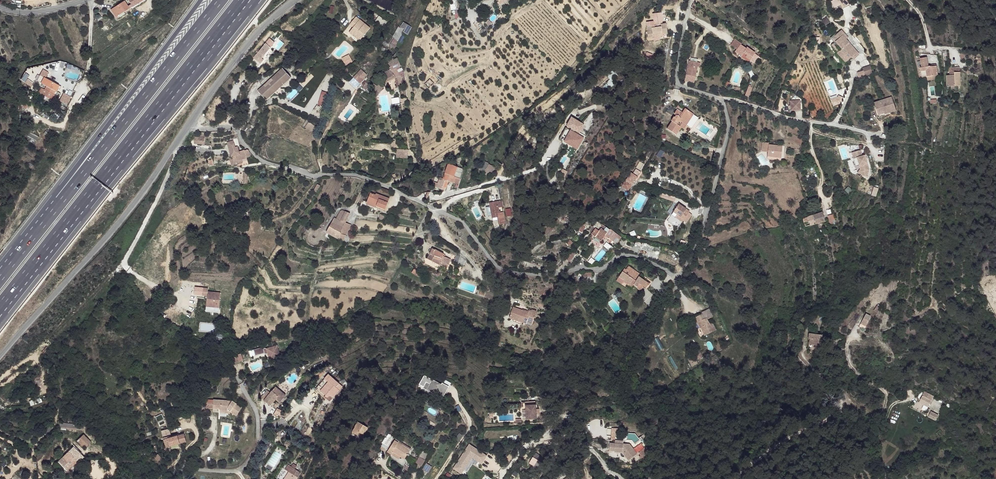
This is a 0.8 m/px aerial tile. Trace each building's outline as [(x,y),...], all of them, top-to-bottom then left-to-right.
[(123,0),(109,8),(114,16),(127,7),(126,6),(123,0)] [(356,17),(352,22),(355,25),(353,28),(348,34),(352,37),(354,35),(361,39),(370,28),(356,17)] [(661,20),(653,21),(654,28),(651,28),(651,31),(646,32),(648,38),(652,37),(652,35),(659,34),(666,32),(667,32),(666,25),(665,23),(662,23),(661,20)] [(405,29),(400,25),(390,46),(394,48),(404,31),(405,29)] [(842,36),(831,45),(839,52),(841,50),(849,59),(852,56),(854,58),(857,55),(856,53),(858,52),(842,36)] [(741,43),(736,39),(731,45),(737,50),(741,44),(741,43)] [(264,43),(258,50),(263,54),(269,47),(268,45),(264,43)] [(949,53),(944,43),(939,46),(944,56),(949,53)] [(746,48),(741,44),(737,50),(735,52),(740,56),(746,48)] [(755,53),(747,46),(746,48),(740,56),(743,58),(745,55),(750,59),(755,53)] [(838,53),(846,62),(849,59),(841,50),(839,52),(838,53)] [(349,55),(342,59),(346,65),(352,61),(349,55)] [(941,70),(938,63),(930,66),(929,63),(928,64),(925,56),(919,59),(922,67),(923,66),(925,69),(928,68),(930,73),(931,74),(941,70)] [(963,60),(961,56),(952,59),(954,65),(958,64),(958,62),(963,60)] [(698,61),(689,59),(685,73),(694,75),(697,65),(698,61)] [(968,72),(963,60),(958,62),(958,64),(962,74),(962,75),(968,72)] [(398,71),(394,64),(389,67),(392,67),(395,73),(398,71)] [(863,68),(866,75),(874,72),(871,64),(863,68)] [(962,74),(958,64),(954,65),(950,67),(954,77),(958,75),(962,74)] [(930,73),(928,68),(925,69),(923,66),(922,67),(925,75),(930,73)] [(360,69),(356,73),(359,76),(362,79),(365,77),(363,76),(366,74),(360,69)] [(395,77),(390,69),(382,73),(386,81),(395,77)] [(604,82),(607,88),(615,83),(612,78),(616,76),(613,69),(606,73),(609,79),(604,82)] [(290,80),(282,71),(257,93),(265,103),(290,80)] [(43,79),(38,76),(36,82),(40,84),(46,87),(55,91),(56,92),(57,90),(59,86),(43,79)] [(434,81),(429,77),(423,83),(428,87),(434,81)] [(55,91),(46,87),(44,91),(53,95),(55,91)] [(53,95),(44,91),(41,96),(51,101),(54,95),(53,95)] [(70,97),(63,94),(60,101),(67,105),(70,97)] [(874,103),(877,113),(884,112),(884,114),(884,115),(896,112),(892,98),(874,103)] [(802,102),(792,103),(793,113),(803,112),(802,102)] [(691,111),(684,107),(682,111),(677,108),(674,111),(676,113),(675,116),(674,115),(671,119),(672,120),(667,128),(676,134),(681,126),(680,125),(682,122),(684,123),(689,116),(688,115),(691,111)] [(693,113),(691,111),(688,115),(689,116),(684,123),(682,122),(680,125),(681,126),(683,127),(693,113)] [(579,135),(562,122),(555,132),(571,145),(579,135)] [(26,139),(36,141),(37,134),(28,132),(26,139)] [(235,143),(229,144),(232,156),(240,152),(239,150),(237,150),(235,143)] [(764,143),(758,143),(758,152),(763,153),(763,157),(777,158),(778,147),(769,146),(769,145),(764,145),(764,143)] [(859,149),(851,152),(857,171),(864,177),(869,171),(868,167),(864,156),(862,157),(861,155),(859,149)] [(406,158),(406,151),(395,150),(395,158),(406,158)] [(240,152),(232,156),(232,157),(234,156),(234,159),(235,163),(242,162),(251,159),(249,153),(248,153),(246,153),(245,153),(244,153),(240,154),(240,152)] [(458,161),(450,158),(444,172),(441,171),(439,177),(446,179),(450,169),(454,171),(458,161)] [(484,160),(478,169),(490,176),(496,167),(484,160)] [(633,180),(627,175),(623,181),(621,184),(620,185),(626,190),(633,180)] [(369,192),(367,201),(376,204),(375,206),(384,209),(388,196),(376,192),(375,194),(369,192)] [(490,204),(487,205),(489,213),(491,212),(492,216),(497,215),(498,214),(498,211),(499,210),(497,199),(490,200),(490,204)] [(689,210),(678,202),(673,210),(677,213),(680,216),(678,218),(681,221),(689,210)] [(345,211),(342,209),(340,210),(336,218),(340,220),(345,211)] [(499,210),(498,211),(498,214),(497,215),(498,222),(505,220),(504,209),(499,210)] [(350,213),(345,211),(340,220),(336,218),(334,217),(326,232),(339,239),(344,239),(345,236),(351,224),(345,222),(350,213)] [(824,220),(822,212),(818,213),(812,215),(814,224),(815,223),(824,220)] [(814,224),(812,215),(807,217),(808,220),(803,222),(805,227),(814,224)] [(601,238),(604,233),(609,227),(606,225),(604,228),(602,226),(598,230),(596,228),(592,231),(601,238)] [(616,233),(609,227),(604,233),(607,236),(612,239),(615,235),(616,233)] [(466,256),(455,252),(454,259),(464,262),(466,256)] [(450,257),(442,255),(442,256),(430,253),(427,258),(439,263),(440,260),(444,261),(448,262),(450,257)] [(636,272),(626,265),(624,268),(628,271),(634,275),(636,272)] [(634,275),(628,271),(626,274),(621,270),(617,276),(622,280),(621,282),(629,287),(631,285),(638,290),(640,286),(643,287),(646,283),(636,276),(636,277),(634,275)] [(212,284),(207,283),(206,295),(211,295),(209,306),(222,308),(224,293),(211,291),(212,284)] [(532,304),(517,300),(513,311),(518,313),(527,315),(528,313),(532,314),(532,312),(537,313),(540,302),(535,301),(535,302),(533,302),(532,303),(532,304)] [(711,315),(707,308),(699,312),(701,315),(699,317),(698,315),(691,318),(694,325),(698,323),(700,327),(698,328),(703,335),(713,329),(710,323),(706,321),(705,318),(711,315)] [(870,316),(865,313),(860,323),(865,325),(870,316)] [(822,335),(809,334),(808,339),(809,340),(809,345),(818,346),(819,342),(821,342),(822,335)] [(254,349),(255,355),(267,352),(269,360),(281,357),(277,344),(254,349)] [(910,354),(908,349),(896,355),(898,359),(910,354)] [(233,363),(243,359),(241,352),(231,356),(233,363)] [(793,369),(783,366),(781,372),(791,375),(793,369)] [(331,373),(329,371),(317,386),(320,389),(321,388),(330,378),(328,376),(331,373)] [(340,380),(331,373),(328,376),(330,378),(321,388),(326,392),(329,394),(331,392),(334,394),(341,387),(337,384),(340,380)] [(346,376),(343,378),(349,386),(352,383),(346,376)] [(427,379),(423,377),(419,383),(427,387),(426,389),(436,394),(437,392),(442,395),(446,386),(429,376),(427,379)] [(267,390),(261,397),(270,404),(277,397),(280,400),(286,394),(277,386),(273,390),(271,392),(267,390)] [(934,400),(925,394),(922,400),(932,403),(934,400)] [(232,399),(214,397),(213,406),(221,407),(221,408),(228,409),(228,407),(231,408),(230,410),(230,412),(237,414),(242,406),(232,399)] [(534,402),(524,402),(525,419),(535,418),(534,402)] [(371,428),(361,421),(353,434),(359,438),(362,432),(363,433),(368,432),(371,428)] [(161,429),(165,446),(186,441),(184,432),(171,435),(169,428),(161,429)] [(83,434),(77,440),(84,448),(89,444),(90,442),(83,434)] [(392,437),(389,434),(386,438),(384,438),(381,443),(386,445),(392,437)] [(614,438),(613,445),(608,445),(607,452),(612,452),(612,453),(620,454),(627,462),(635,456),(628,447),(621,446),(622,439),(614,438)] [(407,448),(396,442),(393,447),(390,451),(390,452),(398,456),(400,454),(404,456),(407,451),(407,448)] [(469,444),(464,452),(472,457),(481,463),(486,455),(469,444)] [(74,446),(56,463),(59,466),(61,465),(68,472),(84,457),(74,446)] [(464,452),(461,456),(469,461),(472,457),(464,452)] [(544,459),(535,452),(528,462),(538,469),(544,459)] [(413,458),(409,456),(404,465),(408,467),(413,458)] [(469,461),(461,456),(453,468),(461,473),(469,461)] [(296,468),(294,473),(295,473),(296,474),(294,478),(303,478),(306,473),(301,470),(298,469),(296,468)]
